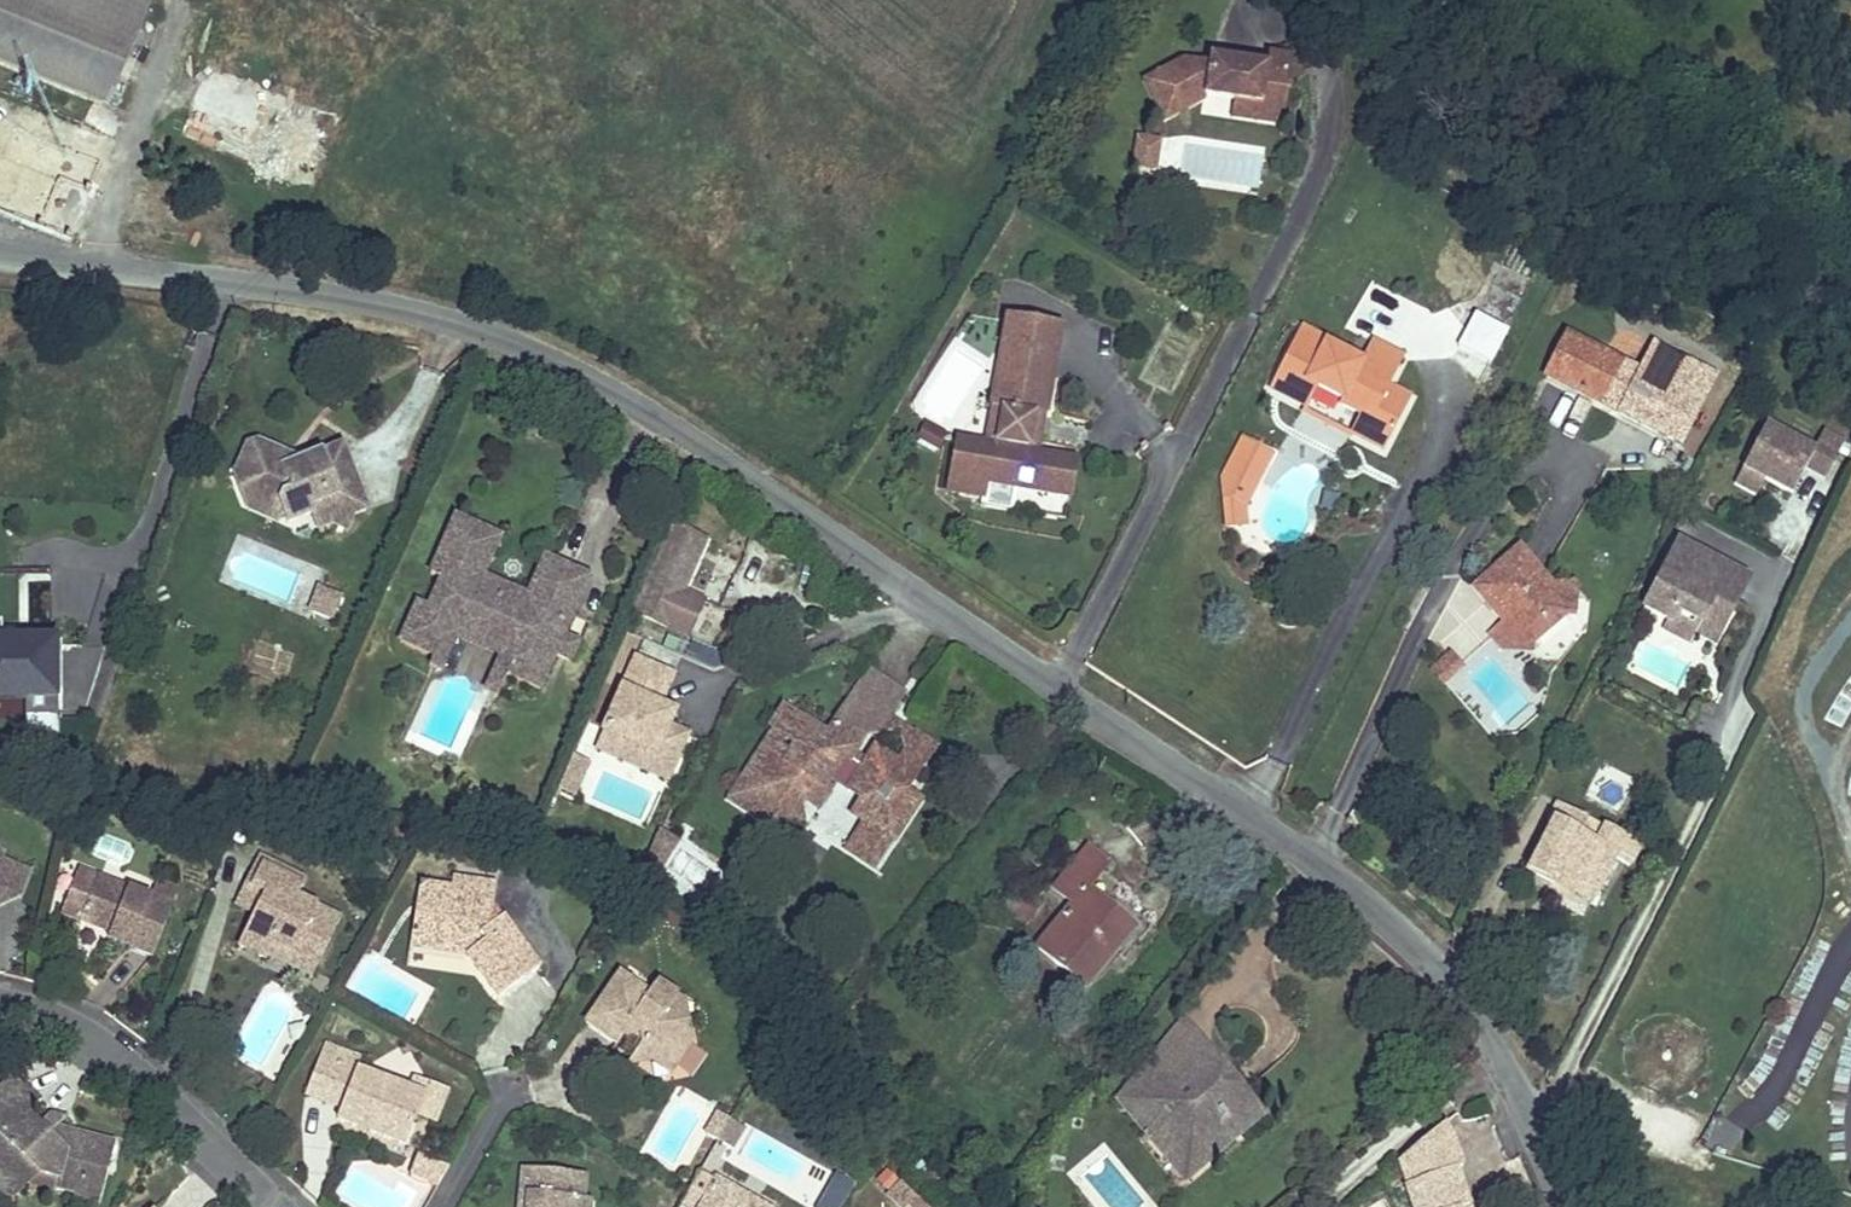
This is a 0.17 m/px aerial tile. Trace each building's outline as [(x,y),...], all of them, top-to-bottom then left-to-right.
[(106,105),(149,0),(0,0),(0,62),(106,105)] [(358,95),(226,33),(179,135),(311,196),(358,95)] [(1291,86),(1294,66),(1270,61),(1268,74),(1212,63),(1211,70),(1185,65),(1144,85),(1164,127),(1205,107),(1207,95),(1235,100),(1234,107),(1261,112),(1258,123),(1283,128),(1288,101),(1280,99),(1283,85),(1291,86)] [(4,123),(0,133),(0,210),(9,214),(30,165),(90,189),(111,139),(84,127),(73,151),(4,123)] [(1156,167),(1162,137),(1137,133),(1132,163),(1156,167)] [(90,189),(30,165),(9,214),(69,238),(90,189)] [(1003,287),(1003,309),(1052,310),(1053,288),(1003,287)] [(1490,362),(1507,330),(1475,312),(1457,344),(1490,362)] [(981,444),(955,439),(945,489),(980,495),(983,481),(1066,497),(1073,461),(1035,454),(1023,452),(1030,411),(1042,414),(1058,327),(1004,317),(988,404),(1001,406),(993,446),(981,444)] [(1387,387),(1403,359),(1370,342),(1360,363),(1357,369),(1346,363),(1350,358),(1326,345),(1327,343),(1300,328),(1269,388),(1307,408),(1318,387),(1340,400),(1338,404),(1359,414),(1350,433),(1383,450),(1410,399),(1387,387)] [(1636,369),(1565,332),(1543,375),(1614,412),(1636,369)] [(1678,443),(1712,380),(1670,357),(1636,420),(1678,443)] [(1360,363),(1350,358),(1346,363),(1357,369),(1360,363)] [(993,446),(1001,406),(988,404),(981,444),(993,446)] [(1035,454),(1042,414),(1030,411),(1023,452),(1035,454)] [(1812,453),(1764,428),(1742,469),(1764,480),(1791,495),(1801,477),(1796,474),(1800,466),(1805,469),(1825,479),(1844,443),(1823,432),(1812,453)] [(300,456),(255,437),(244,442),(231,473),(246,511),(277,524),(284,521),(286,525),(310,515),(317,532),(332,526),(347,532),(354,518),(371,511),(342,440),(300,456)] [(1223,495),(1243,505),(1270,454),(1242,440),(1222,480),(1223,495)] [(1801,477),(1805,469),(1800,466),(1796,474),(1801,477)] [(1756,495),(1764,480),(1742,469),(1735,483),(1756,495)] [(991,486),(986,504),(1012,510),(1017,493),(991,486)] [(1243,505),(1223,495),(1226,528),(1244,527),(1243,505)] [(591,583),(557,568),(535,618),(469,589),(490,539),(456,524),(432,580),(442,585),(430,614),(419,609),(402,647),(436,661),(451,626),(517,655),(507,678),(508,679),(542,694),(557,658),(558,658),(544,653),(551,637),(564,643),(591,583)] [(688,594),(708,547),(672,532),(635,616),(691,641),(707,603),(688,594)] [(535,618),(557,568),(546,563),(529,603),(484,583),(501,544),(490,539),(469,589),(535,618)] [(1746,579),(1676,543),(1643,609),(1670,623),(1675,612),(1698,624),(1693,634),(1712,645),(1724,623),(1720,621),(1726,609),(1730,611),(1746,579)] [(1517,550),(1473,588),(1496,614),(1502,615),(1509,623),(1492,637),(1502,648),(1530,650),(1531,634),(1555,613),(1571,614),(1573,598),(1563,586),(1550,588),(1517,550)] [(341,596),(317,586),(309,605),(333,615),(341,596)] [(1675,612),(1670,623),(1665,631),(1688,643),(1693,634),(1698,624),(1675,612)] [(0,625),(0,696),(25,697),(59,697),(59,645),(51,645),(1,645),(1,639),(1,625),(0,625)] [(507,678),(517,655),(451,626),(436,661),(434,661),(431,669),(442,674),(457,642),(502,661),(488,695),(499,699),(508,679),(507,678)] [(580,649),(564,643),(551,637),(544,653),(558,658),(557,658),(573,665),(580,649)] [(1450,657),(1433,672),(1443,683),(1460,667),(1450,657)] [(675,675),(637,658),(604,733),(653,753),(646,769),(670,780),(690,734),(671,726),(674,719),(661,713),(664,707),(662,706),(675,675)] [(903,692),(869,670),(845,706),(879,729),(886,718),(903,692)] [(25,697),(25,704),(24,719),(58,719),(59,697),(25,697)] [(865,734),(901,729),(886,718),(879,729),(845,706),(836,720),(849,729),(851,725),(865,734)] [(677,712),(664,707),(661,713),(674,719),(677,712)] [(775,728),(767,740),(789,755),(795,745),(784,738),(797,718),(781,708),(770,725),(775,728)] [(849,729),(836,720),(826,736),(797,718),(784,738),(795,745),(789,755),(767,740),(755,759),(765,766),(755,782),(765,788),(750,812),(769,825),(780,808),(784,810),(784,813),(786,818),(790,821),(796,820),(800,817),(801,812),(798,807),(803,800),(817,808),(829,789),(825,786),(830,778),(836,782),(862,800),(852,814),(864,823),(892,841),(919,801),(904,791),(914,776),(896,764),(874,750),(867,760),(863,768),(849,759),(853,752),(865,734),(851,725),(849,729)] [(932,749),(901,729),(905,751),(896,764),(914,776),(932,749)] [(653,753),(604,733),(598,748),(646,769),(653,753)] [(867,760),(853,752),(849,759),(863,768),(867,760)] [(765,766),(755,759),(744,775),(755,782),(765,766)] [(830,778),(825,786),(829,789),(831,790),(836,782),(830,778)] [(1629,865),(1639,844),(1604,826),(1594,845),(1577,836),(1586,819),(1557,805),(1548,823),(1552,825),(1528,872),(1553,885),(1557,877),(1593,896),(1613,857),(1629,865)] [(752,849),(769,825),(750,812),(733,837),(752,849)] [(874,868),(892,841),(864,823),(846,850),(874,868)] [(659,831),(644,863),(659,870),(677,843),(659,831)] [(1028,840),(1014,856),(1026,866),(1040,850),(1028,840)] [(644,863),(597,842),(593,854),(652,881),(659,870),(644,863)] [(1088,850),(1055,889),(1072,904),(1037,947),(1084,987),(1134,927),(1088,889),(1107,866),(1088,850)] [(1026,866),(1014,856),(1007,864),(1019,875),(1026,866)] [(14,894),(21,870),(0,861),(0,900),(14,894)] [(235,903),(254,913),(264,893),(250,886),(261,865),(255,863),(235,903)] [(289,961),(306,969),(320,943),(327,947),(340,919),(297,897),(302,886),(261,865),(250,886),(264,893),(254,913),(238,946),(266,960),(268,956),(273,944),(293,953),(289,961)] [(1037,899),(1047,887),(1034,876),(1018,896),(1014,893),(997,913),(1018,932),(1036,912),(1030,907),(1037,899)] [(130,948),(153,957),(173,906),(97,877),(80,921),(110,932),(132,942),(130,948)] [(451,887),(494,893),(496,884),(452,877),(451,887)] [(449,904),(451,887),(419,883),(413,919),(422,921),(425,901),(449,904)] [(467,956),(498,998),(539,968),(502,917),(495,922),(491,916),(492,905),(494,893),(451,887),(449,904),(425,901),(422,921),(413,919),(409,948),(467,956)] [(1030,907),(1036,912),(1042,904),(1037,899),(1030,907)] [(495,922),(502,917),(492,905),(491,916),(495,922)] [(132,942),(110,932),(108,939),(130,948),(132,942)] [(311,978),(327,947),(320,943),(306,969),(289,961),(293,953),(273,944),(268,956),(311,978)] [(674,994),(655,982),(648,993),(617,974),(585,1025),(615,1044),(622,1034),(627,1026),(645,1038),(641,1045),(674,1066),(688,1043),(675,1010),(667,1005),(674,994)] [(627,1026),(622,1034),(641,1045),(645,1038),(627,1026)] [(674,1066),(641,1045),(636,1053),(669,1074),(674,1066)] [(1181,1076),(1177,1080),(1132,1118),(1166,1158),(1189,1139),(1196,1133),(1211,1150),(1233,1130),(1238,1135),(1262,1114),(1209,1053),(1181,1076)] [(425,1095),(320,1055),(305,1095),(341,1108),(336,1119),(358,1128),(360,1123),(370,1126),(368,1131),(405,1146),(425,1095)] [(1177,1080),(1139,1072),(1117,1100),(1132,1118),(1177,1080)] [(0,1089),(0,1174),(8,1176),(18,1168),(35,1173),(37,1171),(41,1175),(57,1179),(55,1189),(75,1194),(99,1200),(114,1143),(56,1128),(47,1136),(39,1126),(27,1115),(40,1103),(12,1076),(0,1089)] [(236,1121),(249,1134),(258,1125),(245,1112),(236,1121)] [(49,1117),(39,1126),(47,1136),(56,1128),(64,1120),(49,1117)] [(741,1125),(728,1118),(716,1139),(729,1146),(741,1125)] [(368,1131),(370,1126),(360,1123),(358,1128),(368,1131)] [(1185,1181),(1238,1135),(1233,1130),(1211,1150),(1196,1133),(1189,1139),(1166,1158),(1185,1181)] [(418,1155),(411,1177),(439,1186),(447,1164),(418,1155)] [(55,1189),(57,1179),(41,1175),(37,1171),(35,1173),(18,1168),(8,1176),(0,1174),(0,1194),(12,1197),(28,1181),(55,1189)] [(524,1168),(521,1195),(527,1196),(526,1206),(588,1206),(589,1199),(582,1198),(585,1174),(524,1168)] [(716,1178),(714,1181),(697,1172),(686,1193),(680,1203),(686,1206),(744,1206),(734,1202),(740,1191),(716,1178)] [(855,1184),(835,1174),(818,1206),(843,1206),(855,1184)] [(734,1202),(744,1206),(769,1206),(740,1191),(734,1202)] [(99,1200),(75,1194),(73,1200),(97,1206),(99,1200)]
